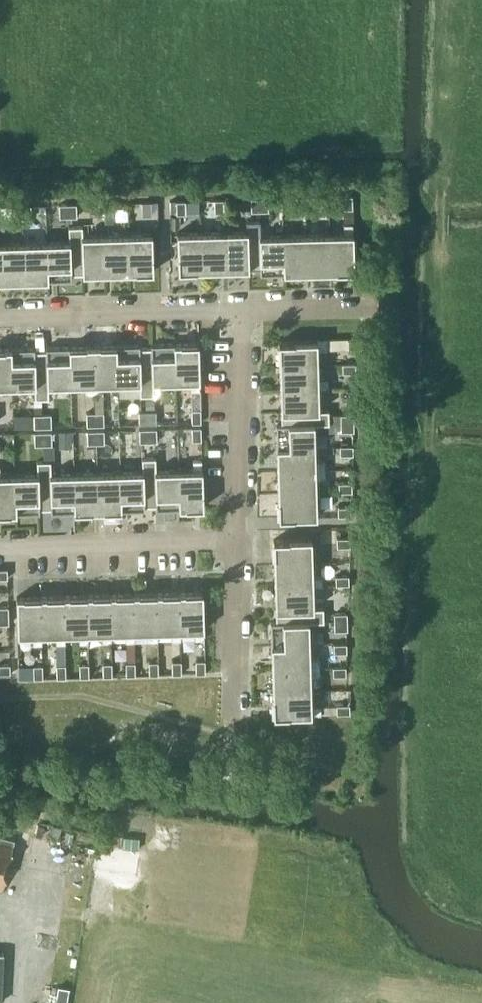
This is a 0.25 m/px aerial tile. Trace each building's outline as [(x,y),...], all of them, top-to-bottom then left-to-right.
[(352,195),(344,195),(344,208),(353,207),(352,195)] [(298,209),(306,209),(306,196),(297,196),(298,209)] [(314,208),(314,196),(306,196),(306,209),(314,208)] [(252,210),(260,210),(260,197),(251,197),(252,210)] [(260,197),(260,210),(269,210),(268,197),(260,197)] [(176,200),(177,212),(186,212),(185,199),(176,200)] [(185,199),(186,212),(199,212),(198,199),(185,199)] [(224,211),(224,199),(215,199),(215,211),(224,211)] [(151,200),(142,201),(143,213),(152,213),(151,200)] [(114,202),(105,202),(105,214),(114,214),(114,202)] [(60,216),(69,215),(68,203),(60,203),(60,216)] [(77,215),(77,203),(68,203),(69,215),(77,215)] [(23,204),(15,205),(15,217),(23,217),(23,204)] [(23,217),(32,216),(31,204),(23,204),(23,217)] [(22,219),(22,232),(36,231),(35,219),(22,219)] [(260,273),(279,272),(278,234),(261,234),(260,219),(253,220),(255,267),(260,267),(260,273)] [(229,268),(255,267),(253,220),(246,220),(247,230),(227,230),(229,268)] [(352,222),(344,223),(344,232),(328,232),(329,271),(354,270),(353,232),(352,222)] [(72,273),(77,273),(76,225),(69,225),(69,240),(52,241),(53,279),(72,278),(72,273)] [(77,273),(103,272),(102,234),(83,234),(83,225),(76,225),(77,273)] [(203,269),(229,268),(227,230),(202,231),(203,269)] [(178,270),(203,269),(202,231),(177,232),(178,270)] [(128,271),(153,270),(152,232),(127,233),(128,271)] [(304,271),(329,271),(328,232),(303,233),(304,271)] [(103,272),(128,271),(127,233),(102,234),(103,272)] [(279,272),(304,271),(303,233),(278,234),(279,272)] [(28,279),(27,241),(2,242),(3,280),(28,279)] [(28,279),(53,279),(52,241),(27,241),(28,279)] [(360,338),(348,339),(348,347),(360,347),(360,338)] [(280,366),(318,365),(318,349),(327,349),(327,340),(318,340),(279,341),(280,366)] [(172,381),(171,342),(151,343),(151,346),(145,347),(147,394),(154,394),(153,381),(172,381)] [(171,342),(172,381),(191,380),(191,389),(200,389),(199,380),(200,380),(199,342),(171,342)] [(147,394),(145,347),(140,347),(140,343),(120,344),(121,382),(139,382),(140,395),(147,394)] [(121,382),(120,344),(93,345),(94,392),(103,392),(102,383),(121,382)] [(94,392),(93,345),(66,346),(67,384),(85,383),(86,392),(94,392)] [(42,397),(40,350),(35,350),(34,346),(15,347),(16,385),(35,385),(35,398),(42,397)] [(67,384),(66,346),(46,346),(46,350),(40,350),(42,397),(49,397),(48,384),(67,384)] [(15,347),(0,348),(0,386),(16,385),(15,347)] [(356,362),(343,363),(343,371),(356,371),(356,362)] [(318,365),(280,366),(280,391),(319,390),(319,387),(328,387),(328,378),(319,378),(318,365)] [(281,418),(329,417),(329,410),(320,410),(319,390),(280,391),(281,418)] [(201,421),(201,408),(192,409),(192,422),(201,421)] [(147,411),(148,423),(156,423),(156,410),(147,411)] [(95,424),(104,424),(103,411),(95,412),(95,424)] [(139,411),(139,423),(148,423),(147,411),(139,411)] [(95,424),(95,412),(86,412),(87,425),(95,424)] [(43,426),(42,413),(41,414),(34,414),(35,426),(43,426)] [(43,426),(51,425),(51,413),(42,413),(43,426)] [(341,421),(354,421),(353,413),(334,413),(334,422),(341,421)] [(277,445),(315,444),(315,424),(330,423),(329,417),(281,418),(281,423),(276,423),(277,445)] [(354,421),(341,421),(341,430),(354,429),(354,421)] [(201,427),(192,427),(192,440),(202,440),(201,427)] [(140,441),(148,441),(148,428),(139,428),(140,441)] [(148,428),(148,441),(157,440),(156,428),(148,428)] [(96,430),(96,443),(105,443),(104,429),(96,430)] [(88,443),(96,443),(96,430),(87,430),(88,443)] [(35,445),(44,445),(43,431),(35,432),(35,445)] [(52,444),(52,431),(43,431),(44,445),(52,444)] [(278,470),(325,469),(325,461),(316,461),(315,444),(277,445),(278,470)] [(353,444),(340,445),(340,453),(353,453),(353,444)] [(150,504),(149,456),(142,457),(142,470),(123,470),(125,508),(145,508),(145,504),(150,504)] [(176,507),(175,469),(156,469),(156,456),(149,456),(150,504),(156,504),(156,508),(176,507)] [(44,460),(45,507),(51,507),(51,511),(70,510),(69,472),(51,472),(51,459),(44,460)] [(175,469),(176,507),(203,506),(202,468),(202,459),(193,459),(193,468),(175,469)] [(45,507),(44,460),(37,460),(37,473),(19,473),(20,512),(40,511),(40,507),(45,507)] [(325,469),(278,470),(278,495),(316,494),(316,478),(326,478),(325,469)] [(125,508),(123,470),(96,471),(97,509),(125,508)] [(97,509),(96,471),(69,472),(70,510),(97,509)] [(20,512),(19,473),(0,474),(0,472),(0,512),(20,512)] [(352,482),(339,482),(339,490),(352,490),(352,482)] [(278,495),(279,517),(317,516),(316,494),(278,495)] [(351,505),(338,506),(339,515),(351,514),(351,505)] [(350,536),(337,537),(338,545),(350,545),(350,536)] [(274,564),(313,563),(312,537),(274,538),(274,564)] [(275,589),(314,588),(314,584),(323,584),(322,575),(313,576),(313,563),(274,564),(275,589)] [(8,577),(8,567),(0,568),(0,577),(8,577)] [(349,575),(336,575),(336,583),(349,583),(349,575)] [(314,588),(275,589),(276,616),(325,615),(325,608),(315,608),(314,588)] [(204,628),(203,590),(175,591),(176,638),(181,638),(180,629),(195,629),(195,638),(204,638),(204,628)] [(176,638),(175,591),(152,592),(153,639),(158,639),(157,630),(172,629),(172,639),(176,638)] [(130,640),(129,592),(106,593),(107,641),(111,640),(111,631),(126,631),(126,640),(130,640)] [(153,639),(152,592),(129,592),(130,640),(134,640),(134,630),(149,630),(149,639),(153,639)] [(107,641),(106,593),(82,594),(84,641),(88,641),(88,632),(102,631),(103,641),(107,641)] [(61,642),(59,594),(36,595),(38,643),(42,643),(42,633),(56,633),(56,642),(61,642)] [(84,641),(82,594),(59,594),(61,642),(65,642),(65,633),(79,632),(80,641),(84,641)] [(17,596),(18,634),(33,634),(33,643),(38,643),(36,595),(17,596)] [(0,606),(0,615),(9,614),(8,606),(0,606)] [(335,621),(347,620),(347,612),(335,613),(335,621)] [(0,615),(0,623),(9,623),(9,614),(0,615)] [(271,642),(310,640),(310,622),(325,622),(325,615),(276,616),(276,620),(271,621),(271,642)] [(347,620),(335,621),(335,629),(348,629),(347,620)] [(310,640),(271,642),(272,669),(320,667),(320,659),(311,659),(310,640)] [(347,642),(334,643),(334,652),(347,651),(347,642)] [(172,674),(182,673),(181,660),(172,661),(172,674)] [(196,673),(205,673),(205,660),(196,660),(196,673)] [(149,674),(159,674),(158,661),(149,661),(149,674)] [(103,676),(112,675),(112,662),(103,663),(103,676)] [(126,675),(135,675),(135,662),(126,662),(126,675)] [(11,672),(10,663),(0,664),(0,673),(11,672)] [(80,676),(89,676),(89,663),(80,663),(80,676)] [(34,678),(43,677),(43,664),(34,665),(34,678)] [(57,677),(66,677),(66,664),(57,664),(57,677)] [(346,665),(333,666),(334,674),(347,674),(346,665)] [(273,691),(311,690),(311,676),(320,676),(320,667),(272,669),(273,691)] [(311,690),(273,691),(274,715),(312,714),(312,713),(321,713),(321,704),(312,705),(311,690)] [(350,712),(350,703),(337,703),(337,712),(350,712)] [(59,837),(62,826),(53,824),(51,835),(59,837)] [(3,889),(13,839),(0,836),(0,888),(3,889)] [(55,1002),(67,1002),(69,987),(58,985),(55,1002)]
